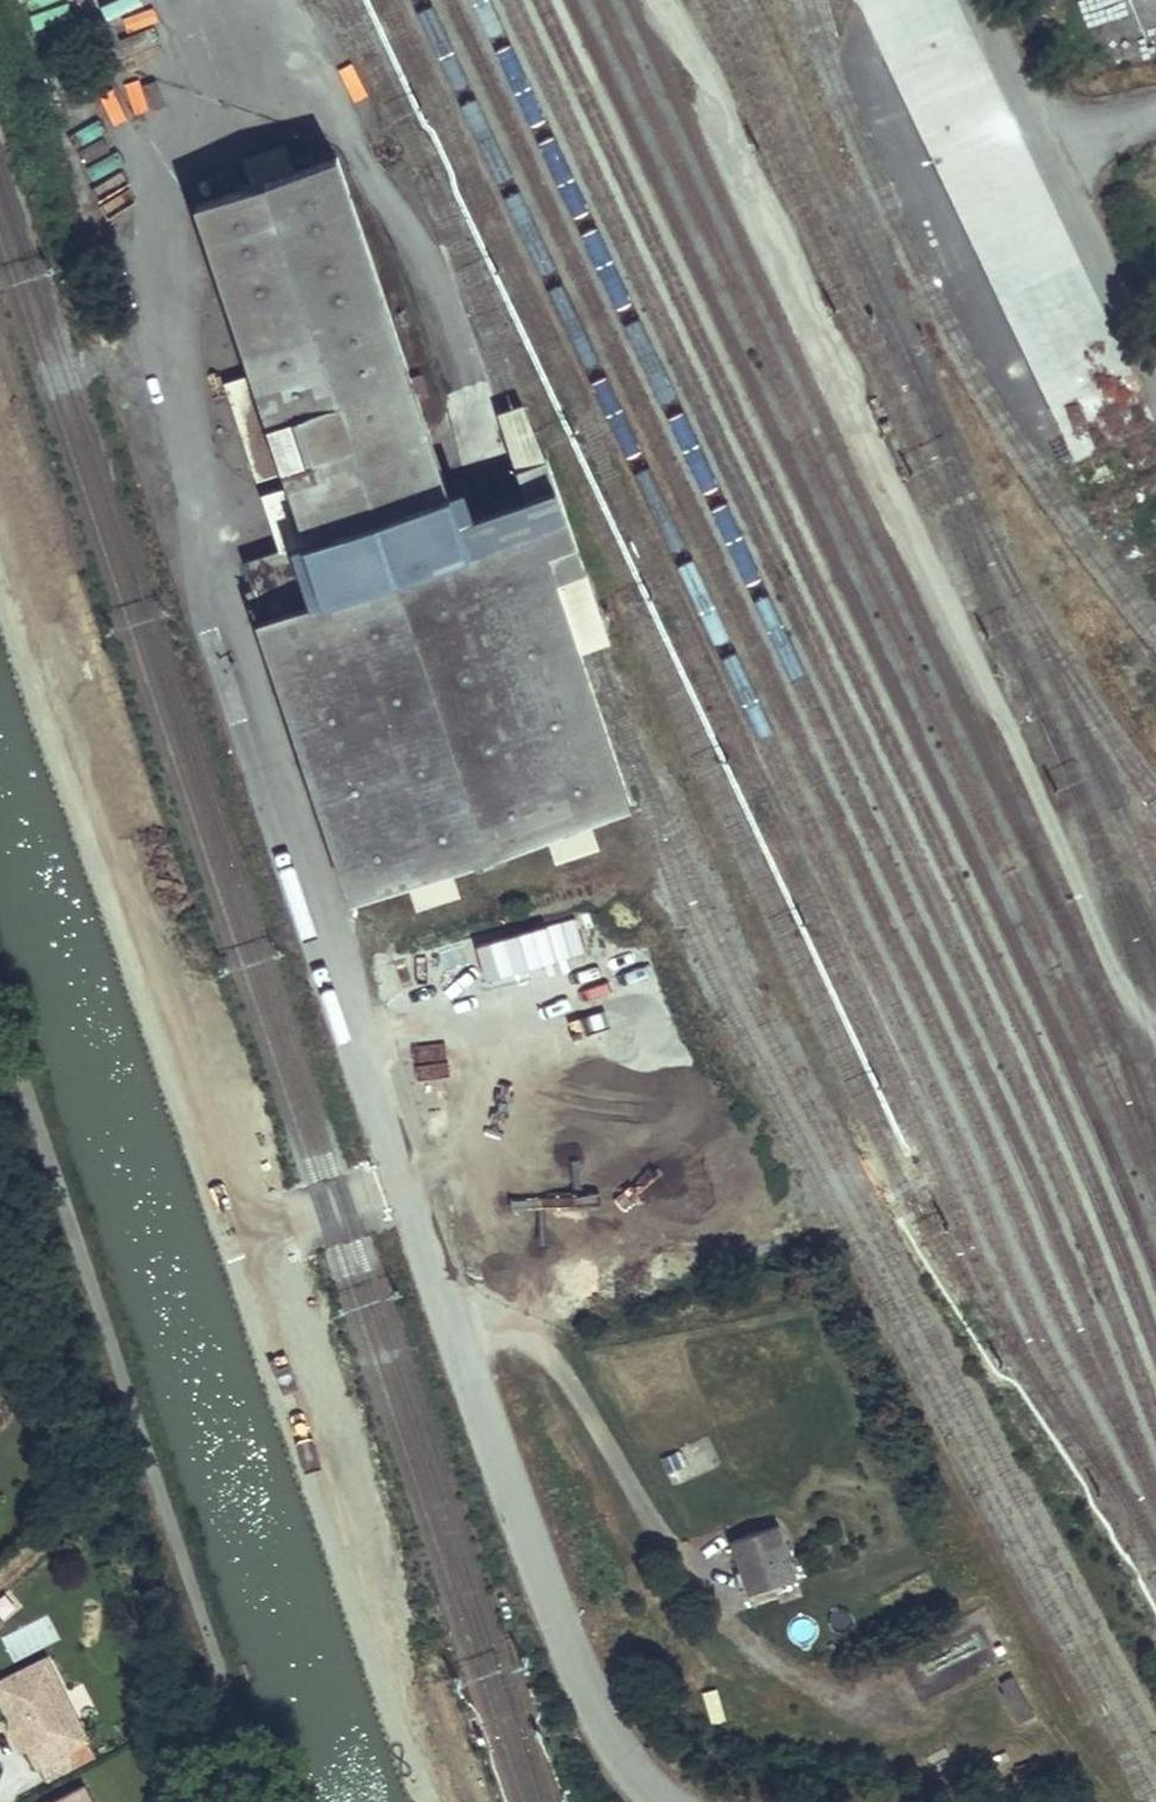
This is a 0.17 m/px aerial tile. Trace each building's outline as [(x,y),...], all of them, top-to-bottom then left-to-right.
[(355,900),(633,806),(548,555),(579,545),(559,487),(461,521),(338,157),(194,205),(288,483),(258,493),(277,548),(240,561),(355,900)] [(1100,450),(1076,386),(1047,397),(1070,461),(1100,450)] [(776,1531),(734,1544),(751,1596),(793,1582),(776,1531)] [(59,1638),(4,1662),(24,1708),(30,1705),(38,1724),(35,1725),(44,1745),(96,1723),(59,1638)] [(996,1684),(1015,1725),(1032,1717),(1012,1676),(996,1684)] [(89,1767),(46,1789),(52,1801),(107,1801),(89,1767)]
